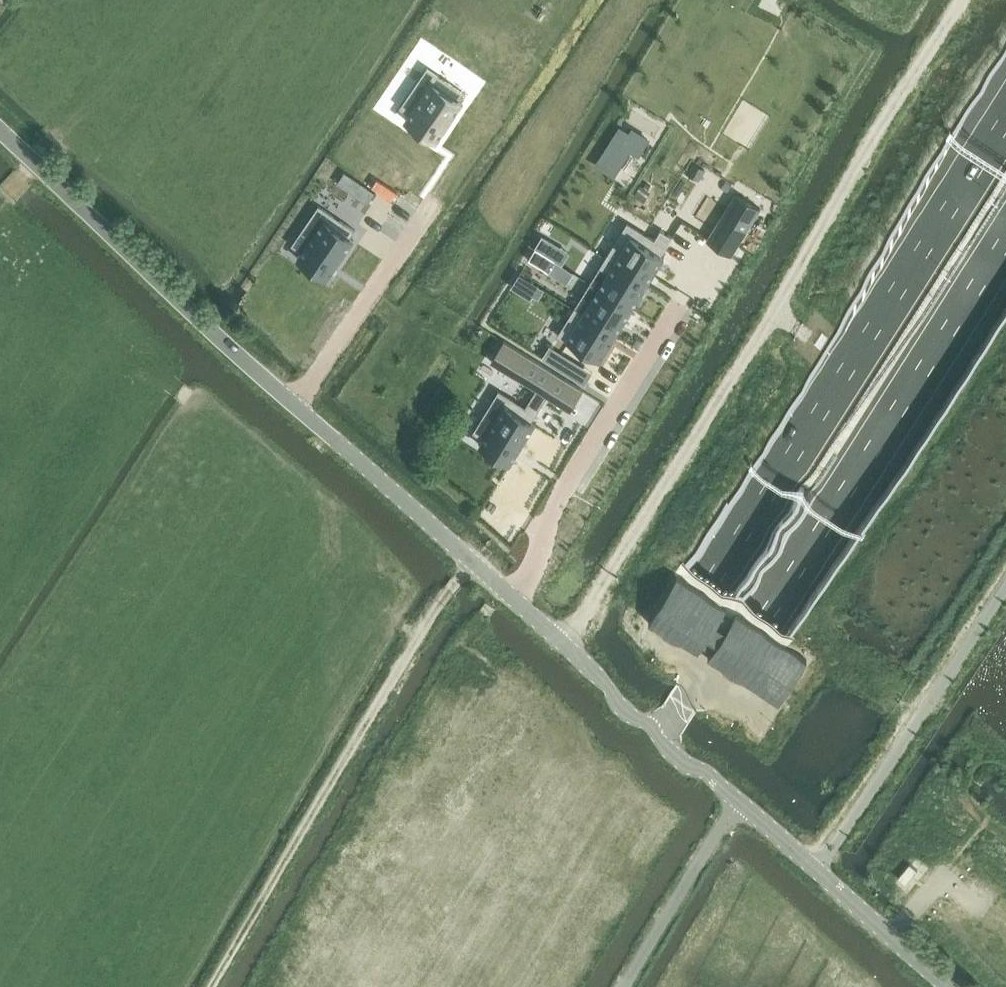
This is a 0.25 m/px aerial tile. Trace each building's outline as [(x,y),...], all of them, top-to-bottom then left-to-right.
[(428,67),(400,107),(410,114),(406,120),(436,140),(462,102),(458,100),(464,91),(428,67)] [(319,205),(292,245),(302,252),(298,258),(328,278),(353,240),(350,238),(356,229),(319,205)] [(628,222),(606,257),(648,283),(665,256),(661,254),(673,236),(661,229),(655,239),(628,222)] [(606,257),(590,282),(632,308),(648,283),(606,257)] [(590,282),(575,308),(617,334),(632,308),(590,282)] [(575,308),(558,334),(600,360),(617,334),(575,308)] [(551,346),(543,358),(574,377),(581,365),(551,346)] [(531,357),(518,378),(536,390),(547,396),(570,411),(584,389),(531,357)] [(499,390),(473,432),(484,438),(480,444),(511,463),(535,424),(531,422),(547,396),(536,390),(526,407),(499,390)] [(678,577),(650,621),(779,704),(807,660),(678,577)]
